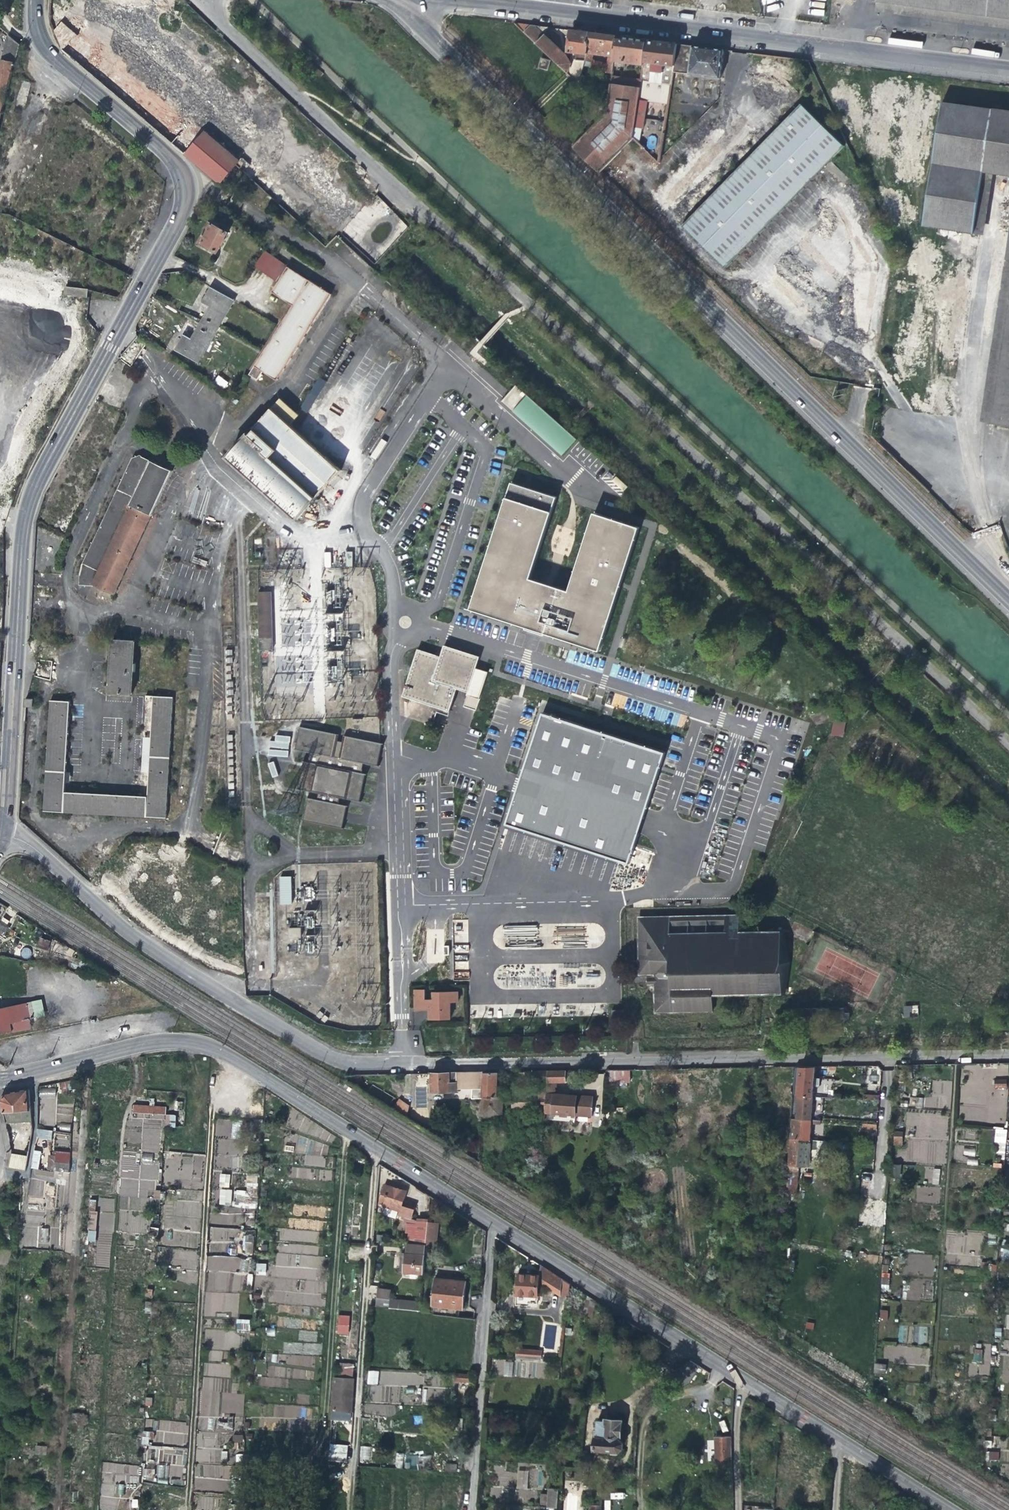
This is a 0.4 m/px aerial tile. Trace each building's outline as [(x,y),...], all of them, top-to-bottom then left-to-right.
[(874,7),(994,20),(993,25),(1008,26),(1008,0),(875,0),(874,7)] [(63,23),(54,32),(62,51),(184,155),(198,139),(63,23)] [(565,73),(566,74),(569,64),(565,56),(554,45),(543,35),(548,28),(530,26),(523,32),(565,73)] [(571,53),(570,59),(583,61),(590,33),(581,32),(571,31),(566,52),(571,53)] [(612,74),(613,61),(617,37),(602,35),(590,33),(583,61),(582,67),(588,68),(592,54),(608,56),(605,72),(612,74)] [(19,48),(19,45),(7,35),(0,64),(0,112),(12,64),(15,64),(19,48)] [(613,61),(643,66),(643,63),(646,40),(631,38),(617,37),(613,61)] [(672,72),(675,44),(659,42),(646,40),(643,63),(643,66),(642,71),(640,81),(639,89),(634,129),(642,130),(646,103),(667,106),(669,96),(670,90),(672,72)] [(546,71),(549,61),(540,58),(537,68),(546,71)] [(570,59),(569,64),(566,74),(578,85),(580,76),(581,72),(582,67),(583,61),(570,59)] [(610,82),(610,84),(639,89),(640,81),(611,77),(610,82)] [(724,267),(843,145),(799,103),(680,226),(724,267)] [(205,131),(198,139),(184,155),(218,184),(239,161),(205,131)] [(228,220),(223,216),(220,213),(216,217),(224,224),(228,220)] [(217,252),(228,233),(210,224),(200,243),(217,252)] [(265,252),(254,268),(276,282),(286,267),(265,252)] [(330,298),(288,268),(272,292),(293,307),(248,375),(255,380),(261,372),(275,382),(330,298)] [(86,298),(86,290),(64,288),(63,295),(86,298)] [(210,307),(201,324),(215,332),(217,329),(233,302),(210,289),(202,303),(210,307)] [(197,363),(215,332),(201,324),(191,340),(183,336),(175,351),(197,363)] [(214,383),(226,388),(229,381),(217,376),(214,383)] [(313,390),(320,392),(324,380),(318,378),(313,390)] [(515,385),(500,402),(511,411),(525,395),(515,385)] [(526,395),(511,412),(560,457),(575,440),(526,395)] [(127,453),(79,582),(118,597),(166,468),(127,453)] [(624,491),(627,487),(616,476),(613,480),(624,491)] [(509,484),(468,610),(598,652),(636,530),(592,514),(567,592),(527,579),(554,498),(509,484)] [(272,592),(258,593),(260,651),(274,651),(272,592)] [(108,640),(107,695),(131,695),(133,640),(108,640)] [(458,690),(468,693),(468,696),(480,700),(489,672),(477,668),(480,657),(444,645),(441,656),(418,650),(403,698),(450,713),(458,690)] [(328,668),(329,680),(336,680),(336,667),(328,668)] [(43,813),(167,818),(172,697),(147,696),(145,736),(142,736),(141,774),(147,774),(146,796),(64,793),(68,701),(48,700),(43,813)] [(540,714),(504,824),(625,864),(662,754),(540,714)] [(832,720),(831,735),(844,736),(845,721),(832,720)] [(340,832),(345,808),(336,807),(338,801),(357,804),(363,776),(359,776),(361,766),(374,768),(379,745),(341,737),(339,744),(336,743),(337,737),(299,729),(294,752),(308,755),(306,765),(302,765),(296,793),(317,797),(316,803),(308,801),(303,824),(340,832)] [(270,756),(289,757),(289,735),(271,735),(270,756)] [(268,763),(272,777),(278,776),(274,761),(268,763)] [(683,795),(679,804),(689,809),(693,799),(683,795)] [(94,876),(89,882),(98,892),(104,886),(94,876)] [(292,904),(291,876),(279,877),(280,904),(292,904)] [(303,899),(313,898),(313,886),(303,887),(303,899)] [(312,928),(313,914),(306,913),(304,927),(312,928)] [(640,979),(647,979),(654,979),(655,989),(655,1017),(712,1016),(712,1000),(712,996),(783,994),(783,985),(787,984),(789,967),(786,947),(782,947),(782,938),(740,938),(740,935),(739,918),(654,919),(654,923),(639,923),(640,979)] [(301,938),(301,927),(288,927),(288,938),(301,938)] [(785,935),(740,935),(740,938),(782,938),(782,947),(786,947),(785,935)] [(306,936),(305,952),(313,952),(314,937),(306,936)] [(40,937),(36,946),(47,950),(51,941),(40,937)] [(21,948),(22,958),(31,958),(30,947),(21,948)] [(197,964),(202,957),(190,949),(186,956),(197,964)] [(786,998),(787,984),(783,985),(783,994),(712,996),(712,1000),(786,998)] [(456,1003),(456,993),(432,993),(432,1000),(423,1000),(423,990),(413,990),(413,1010),(423,1010),(423,1007),(427,1007),(427,1020),(449,1020),(449,1003),(456,1003)] [(0,1007),(0,1035),(31,1030),(30,1019),(45,1017),(42,1001),(0,1007)] [(903,1017),(918,1016),(918,1005),(903,1006),(903,1017)] [(796,1119),(791,1119),(790,1125),(786,1184),(796,1184),(799,1153),(811,1153),(812,1140),(809,1140),(815,1067),(800,1067),(796,1119)] [(629,1081),(629,1071),(609,1070),(608,1081),(629,1081)] [(564,1082),(565,1072),(547,1072),(526,1072),(526,1081),(546,1080),(546,1082),(564,1082)] [(457,1090),(456,1073),(431,1074),(431,1092),(457,1092),(457,1090)] [(457,1090),(482,1089),(483,1073),(472,1073),(465,1073),(456,1073),(457,1090)] [(496,1073),(483,1073),(482,1089),(482,1092),(481,1116),(501,1117),(502,1098),(495,1098),(496,1073)] [(76,1079),(60,1082),(62,1089),(76,1086),(76,1079)] [(994,1079),(994,1088),(1007,1088),(1007,1079),(994,1079)] [(55,1096),(55,1087),(39,1088),(39,1096),(55,1096)] [(539,1120),(544,1120),(544,1113),(545,1094),(546,1088),(517,1087),(516,1096),(512,1096),(512,1108),(540,1108),(539,1120)] [(5,1122),(31,1121),(29,1088),(4,1093),(0,1100),(5,1122)] [(592,1097),(545,1094),(544,1113),(588,1116),(589,1116),(590,1115),(590,1114),(591,1114),(591,1113),(592,1097)] [(406,1114),(410,1105),(398,1099),(393,1108),(406,1114)] [(785,1105),(783,1125),(790,1125),(791,1119),(792,1106),(785,1105)] [(165,1108),(132,1106),(133,1113),(165,1115),(165,1108)] [(233,1134),(252,1133),(251,1121),(232,1122),(233,1134)] [(861,1123),(861,1133),(876,1134),(877,1124),(861,1123)] [(994,1141),(1006,1142),(1007,1128),(995,1127),(994,1141)] [(51,1140),(52,1131),(36,1128),(34,1138),(51,1140)] [(893,1131),(893,1145),(903,1145),(903,1131),(893,1131)] [(33,1150),(30,1168),(38,1169),(41,1151),(33,1150)] [(158,1190),(159,1161),(152,1161),(152,1153),(138,1153),(138,1151),(121,1150),(119,1196),(160,1197),(160,1190),(158,1190)] [(69,1153),(48,1152),(47,1170),(69,1170),(69,1153)] [(8,1168),(24,1171),(27,1156),(10,1153),(8,1168)] [(305,1164),(324,1167),(325,1157),(306,1155),(305,1164)] [(309,1178),(309,1168),(292,1167),(291,1178),(309,1178)] [(31,1170),(29,1197),(43,1197),(44,1181),(53,1181),(53,1171),(31,1170)] [(219,1187),(229,1188),(230,1174),(220,1173),(219,1187)] [(246,1175),(246,1191),(235,1190),(235,1207),(256,1207),(258,1175),(246,1175)] [(405,1191),(388,1186),(382,1204),(399,1209),(398,1215),(409,1219),(414,1206),(401,1202),(405,1191)] [(916,1186),(916,1202),(939,1202),(939,1186),(916,1186)] [(219,1189),(219,1204),(231,1205),(231,1189),(219,1189)] [(88,1242),(95,1242),(96,1200),(89,1199),(88,1242)] [(44,1210),(28,1207),(27,1215),(42,1218),(44,1210)] [(1,1224),(0,1236),(0,1237),(9,1238),(11,1224),(1,1224)] [(157,1237),(158,1229),(149,1227),(147,1235),(157,1237)] [(48,1243),(49,1228),(39,1228),(39,1242),(48,1243)] [(210,1228),(210,1240),(239,1239),(238,1228),(210,1228)] [(318,1241),(318,1230),(280,1230),(280,1241),(318,1241)] [(253,1254),(254,1236),(243,1235),(243,1254),(253,1254)] [(425,1243),(416,1243),(415,1253),(405,1252),(404,1271),(423,1272),(425,1243)] [(1000,1258),(1008,1260),(1008,1249),(1002,1248),(1000,1258)] [(276,1253),(275,1276),(298,1278),(300,1255),(276,1253)] [(207,1257),(207,1274),(232,1273),(232,1290),(241,1290),(241,1272),(248,1272),(248,1257),(207,1257)] [(256,1263),(255,1274),(265,1274),(266,1263),(256,1263)] [(563,1280),(544,1268),(543,1283),(549,1284),(549,1288),(561,1296),(563,1280)] [(536,1306),(539,1276),(531,1275),(531,1273),(525,1272),(525,1275),(517,1274),(515,1306),(526,1307),(526,1305),(536,1306)] [(447,1305),(446,1315),(458,1316),(459,1307),(462,1307),(465,1281),(455,1280),(455,1277),(447,1276),(447,1279),(434,1277),(431,1303),(447,1305)] [(388,1306),(390,1299),(376,1297),(375,1304),(388,1306)] [(880,1309),(878,1319),(886,1321),(888,1310),(880,1309)] [(469,1319),(450,1317),(450,1321),(449,1327),(468,1330),(469,1319)] [(250,1331),(250,1319),(236,1319),(236,1331),(250,1331)] [(899,1325),(898,1342),(906,1343),(908,1326),(899,1325)] [(927,1343),(927,1326),(914,1327),(915,1343),(927,1343)] [(399,1339),(423,1340),(423,1332),(400,1330),(399,1339)] [(302,1331),(302,1340),(316,1341),(316,1332),(302,1331)] [(321,1344),(284,1343),(284,1352),(303,1352),(303,1353),(321,1353),(321,1344)] [(981,1363),(983,1350),(974,1349),(972,1361),(981,1363)] [(515,1357),(539,1359),(540,1351),(516,1350),(515,1357)] [(287,1367),(313,1366),(313,1355),(286,1356),(287,1367)] [(496,1360),(496,1375),(512,1376),(513,1360),(496,1360)] [(683,1384),(699,1369),(690,1360),(675,1375),(683,1384)] [(337,1375),(353,1376),(354,1363),(338,1362),(337,1375)] [(873,1373),(885,1374),(886,1364),(874,1364),(873,1373)] [(979,1364),(980,1375),(990,1374),(989,1364),(979,1364)] [(268,1366),(267,1377),(286,1377),(286,1366),(268,1366)] [(303,1379),(305,1371),(294,1369),(293,1376),(303,1379)] [(367,1384),(378,1384),(378,1370),(367,1370),(367,1384)] [(379,1371),(379,1384),(423,1385),(423,1372),(379,1371)] [(468,1382),(468,1373),(454,1374),(454,1383),(468,1382)] [(260,1386),(275,1385),(274,1377),(260,1378),(260,1386)] [(354,1379),(334,1378),(332,1411),(352,1412),(354,1379)] [(564,1402),(579,1404),(580,1395),(565,1393),(564,1402)] [(1001,1398),(991,1397),(990,1406),(1000,1406),(1001,1398)] [(274,1418),(306,1417),(305,1405),(274,1406),(274,1418)] [(419,1417),(419,1408),(406,1408),(405,1416),(419,1417)] [(779,1417),(772,1417),(771,1433),(778,1434),(779,1417)] [(233,1419),(217,1420),(217,1431),(233,1430),(233,1419)] [(399,1422),(378,1419),(376,1441),(387,1442),(386,1449),(396,1450),(399,1422)] [(619,1439),(621,1421),(606,1419),(606,1421),(597,1420),(595,1449),(618,1452),(621,1450),(621,1442),(619,1439)] [(142,1431),(142,1445),(151,1445),(152,1431),(142,1431)] [(243,1442),(243,1434),(232,1435),(233,1443),(243,1442)] [(196,1461),(227,1462),(227,1450),(214,1450),(214,1436),(199,1436),(198,1449),(196,1449),(196,1461)] [(722,1457),(725,1457),(733,1457),(732,1436),(731,1436),(721,1437),(722,1457)] [(347,1460),(347,1445),(329,1444),(329,1460),(347,1460)] [(36,1445),(35,1452),(46,1454),(47,1447),(36,1445)] [(184,1466),(186,1449),(147,1445),(144,1479),(153,1480),(155,1465),(160,1466),(161,1454),(173,1455),(172,1465),(184,1466)] [(371,1460),(371,1446),(360,1446),(360,1461),(371,1460)] [(999,1454),(991,1453),(991,1461),(999,1461),(999,1454)] [(395,1454),(396,1468),(404,1468),(418,1468),(417,1454),(395,1454)] [(459,1471),(460,1462),(442,1461),(442,1470),(459,1471)] [(139,1465),(103,1462),(100,1497),(123,1498),(124,1483),(138,1484),(139,1465)] [(348,1476),(348,1464),(328,1463),(327,1468),(325,1497),(346,1498),(347,1488),(348,1476)] [(230,1478),(230,1466),(203,1465),(202,1478),(230,1478)] [(527,1480),(540,1482),(542,1471),(529,1469),(527,1480)] [(517,1470),(517,1489),(527,1490),(528,1471),(517,1470)] [(441,1472),(440,1482),(454,1483),(454,1485),(462,1486),(463,1474),(441,1472)] [(546,1507),(557,1508),(557,1496),(558,1478),(551,1477),(549,1490),(548,1491),(547,1496),(540,1496),(540,1504),(547,1505),(546,1507)] [(533,1496),(533,1490),(519,1490),(519,1501),(525,1502),(525,1496),(533,1496)]
